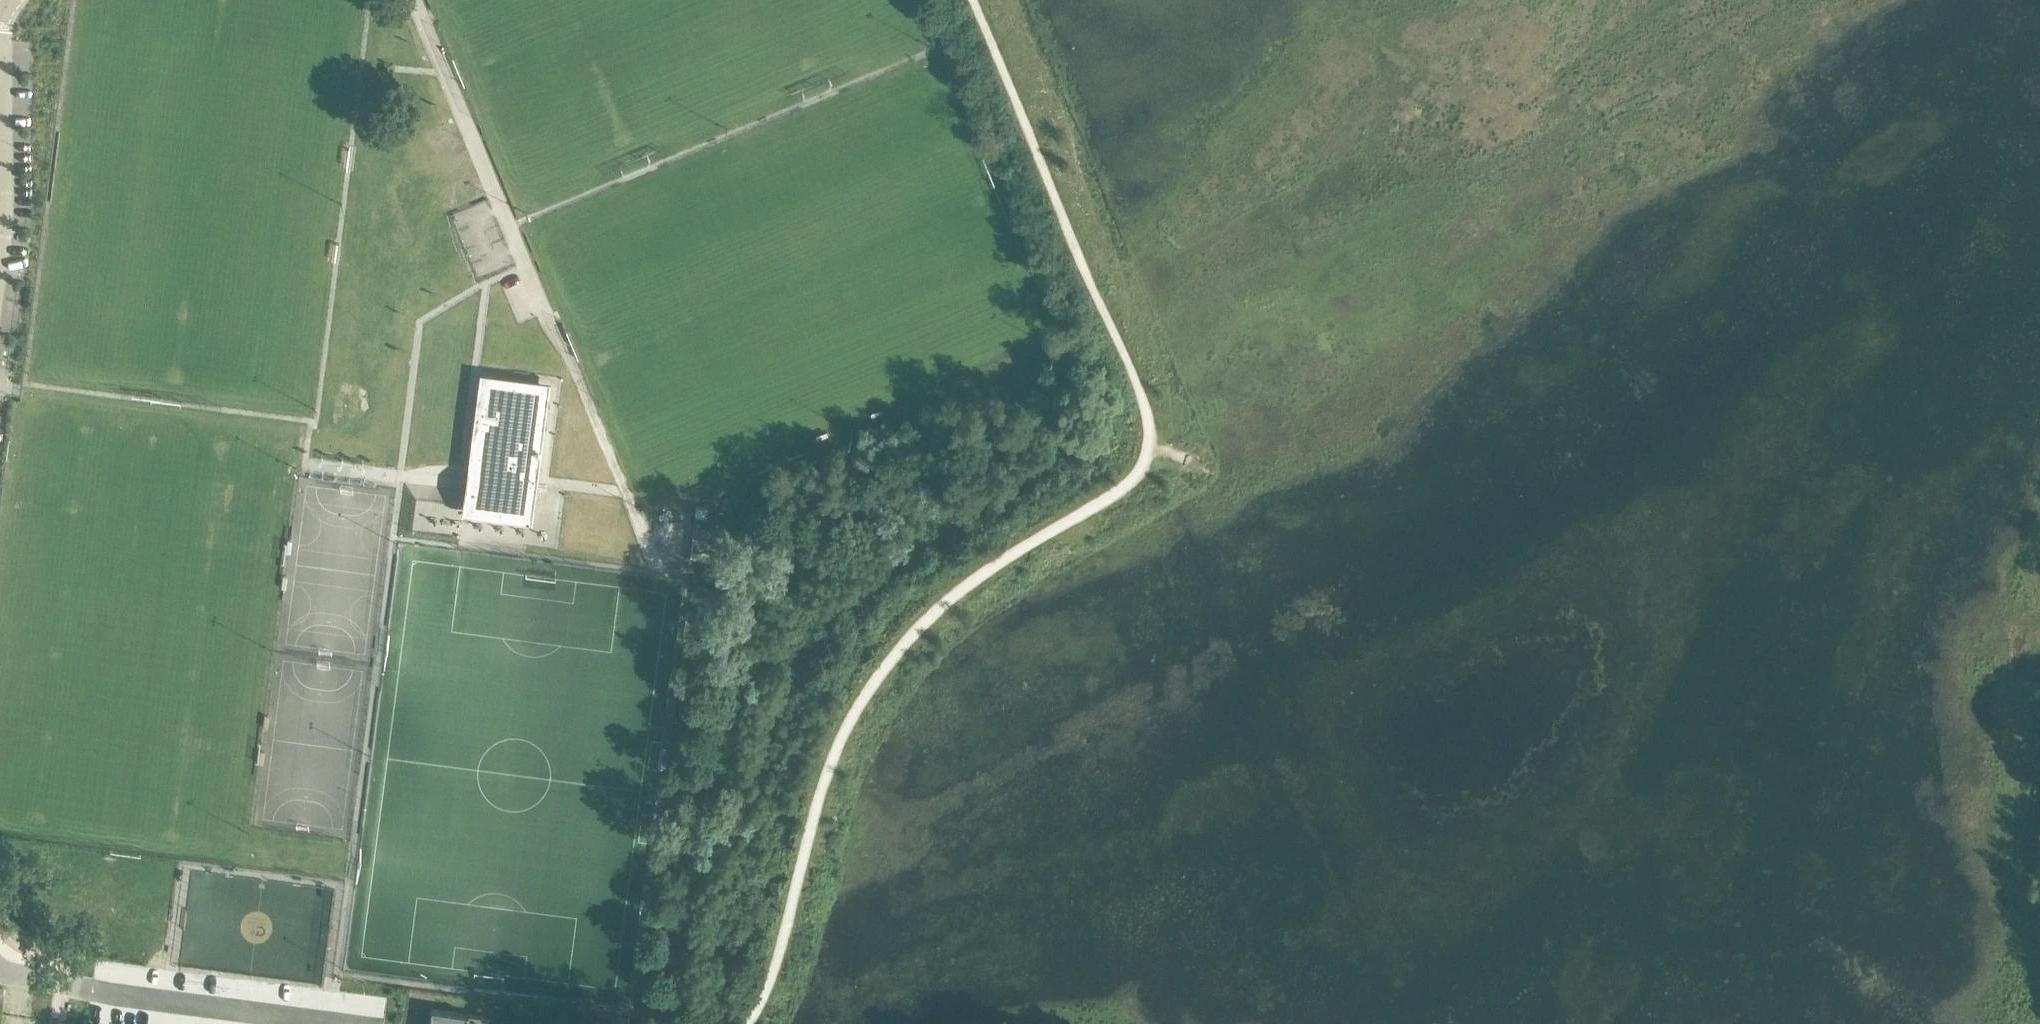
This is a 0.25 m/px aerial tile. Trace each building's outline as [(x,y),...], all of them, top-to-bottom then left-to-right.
[(465,491),(463,505),(532,514),(536,486),(536,487),(543,432),(548,387),(479,378),(476,403),(475,403),(472,431),(468,464),(466,479),(465,491)] [(429,1023),(486,1023),(487,1016),(468,1013),(466,1013),(431,1008),(429,1023)]
